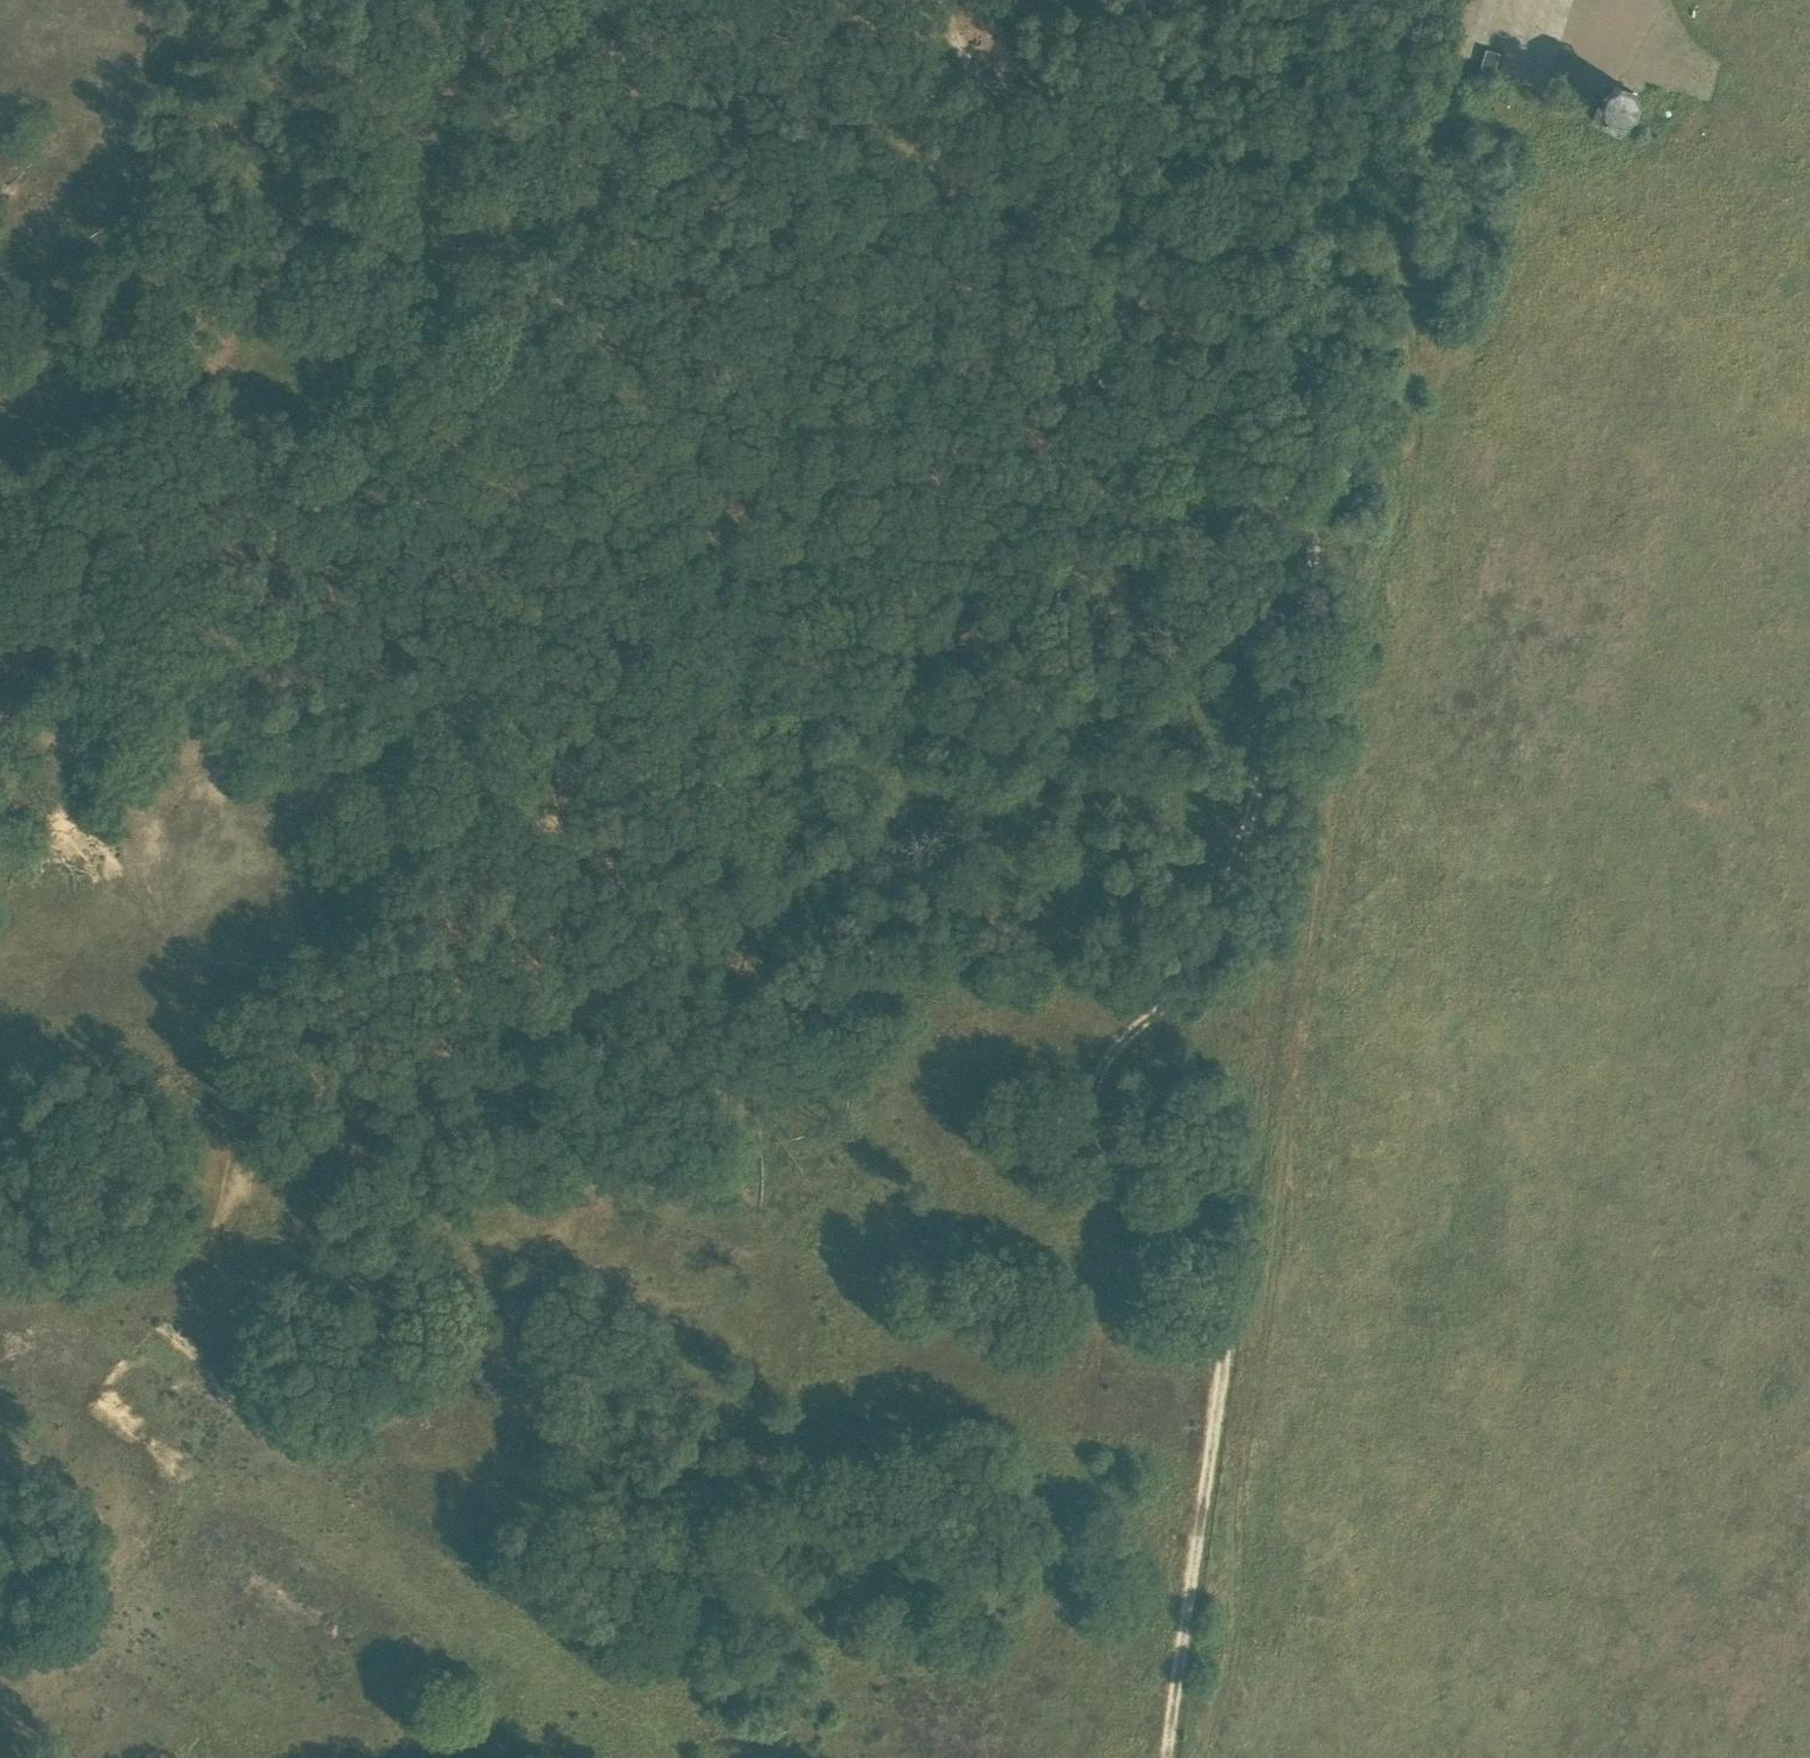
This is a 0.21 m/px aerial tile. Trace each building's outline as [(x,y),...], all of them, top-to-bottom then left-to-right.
[(1487,51),(1478,79),(1492,83),(1501,54),(1487,51)] [(1603,106),(1603,107),(1609,117),(1623,121),(1629,117),(1637,113),(1640,98),(1634,90),(1619,84),(1606,92),(1603,106)]
